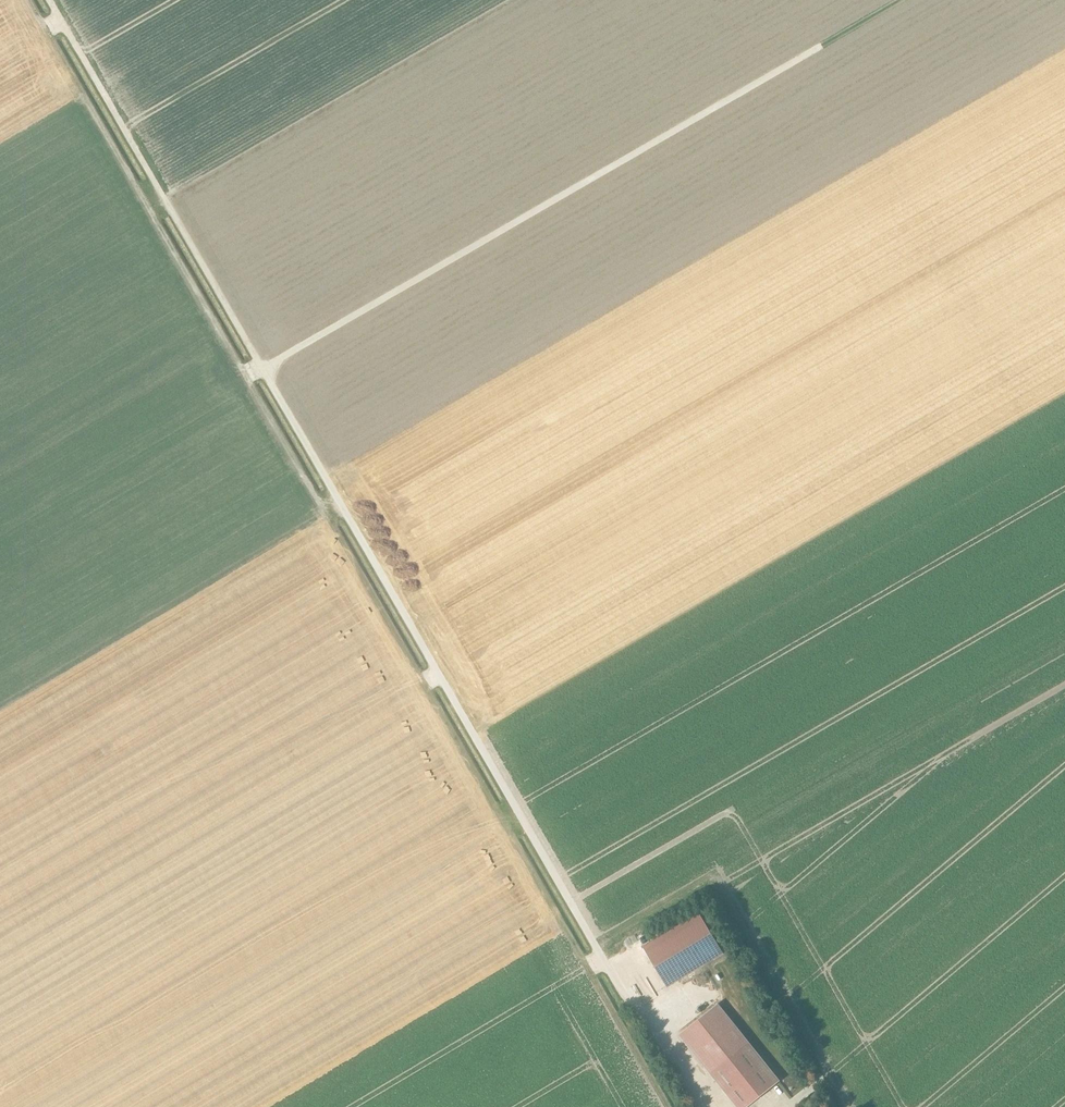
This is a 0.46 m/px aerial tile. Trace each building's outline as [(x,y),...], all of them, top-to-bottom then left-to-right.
[(700,914),(643,947),(665,985),(722,952),(700,914)] [(780,1081),(718,1004),(678,1035),(736,1106),(747,1106),(780,1081)]
